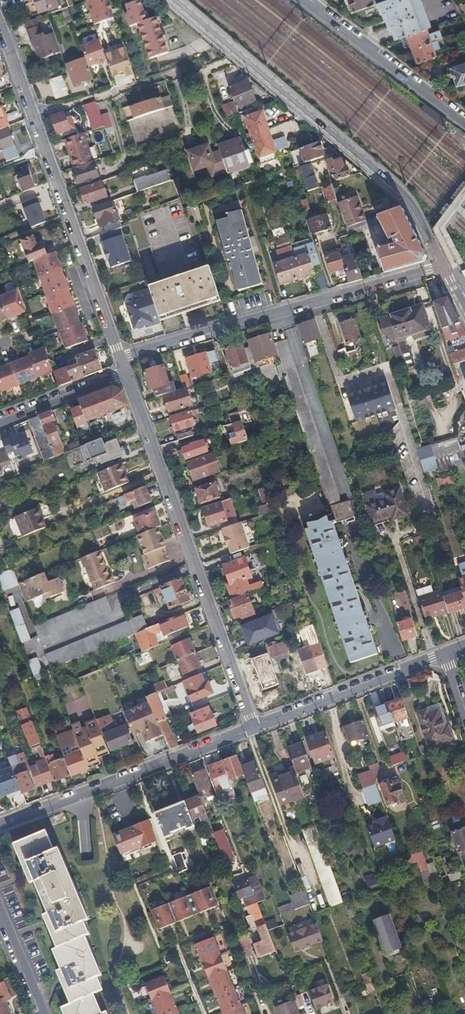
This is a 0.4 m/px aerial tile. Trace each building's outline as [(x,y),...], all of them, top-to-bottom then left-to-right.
[(56,0),(38,0),(41,10),(57,4),(56,0)] [(110,19),(107,0),(84,0),(88,23),(110,19)] [(132,24),(143,58),(164,51),(152,14),(142,17),(136,0),(128,0),(118,3),(126,26),(132,24)] [(354,11),(377,2),(376,0),(350,0),(354,11)] [(401,37),(431,26),(422,0),(384,0),(381,1),(383,7),(380,8),(383,14),(388,12),(390,18),(388,18),(392,27),(396,26),(400,37),(401,37)] [(74,20),(69,6),(61,9),(66,23),(74,20)] [(38,17),(25,21),(27,27),(40,23),(38,17)] [(42,58),(61,51),(55,33),(45,36),(41,23),(40,23),(27,27),(27,28),(35,50),(38,49),(42,58)] [(414,44),(416,48),(445,37),(442,29),(433,32),(431,26),(401,37),(405,47),(414,44)] [(445,37),(416,48),(420,61),(440,54),(438,48),(443,45),(442,42),(446,41),(445,37)] [(134,74),(125,45),(124,41),(103,48),(111,71),(123,67),(124,70),(125,76),(134,74)] [(464,57),(464,48),(456,51),(460,59),(464,57)] [(93,77),(86,57),(68,63),(75,83),(93,77)] [(450,69),(456,87),(464,84),(464,63),(450,69)] [(196,73),(182,78),(186,86),(191,84),(199,82),(196,73)] [(67,95),(62,77),(53,80),(60,98),(67,95)] [(251,88),(248,80),(230,87),(237,105),(255,98),(251,88)] [(199,82),(191,84),(193,90),(201,88),(199,82)] [(171,100),(169,95),(160,98),(162,103),(171,100)] [(230,97),(221,100),(227,116),(236,113),(230,97)] [(125,110),(128,120),(173,105),(171,100),(162,103),(160,98),(125,110)] [(87,104),(83,105),(91,131),(95,130),(105,126),(101,116),(96,103),(92,102),(87,104)] [(254,134),(269,128),(263,111),(248,117),(254,134)] [(63,123),(54,126),(57,134),(74,128),(71,118),(66,119),(64,113),(60,114),(63,123)] [(51,117),(54,126),(63,123),(60,114),(51,117)] [(108,114),(101,116),(105,126),(105,128),(112,126),(108,114)] [(279,158),(269,128),(254,134),(263,163),(279,158)] [(69,157),(73,167),(91,161),(82,134),(66,139),(72,156),(69,157)] [(255,163),(250,148),(245,149),(241,138),(219,145),(221,151),(228,171),(229,172),(255,163)] [(66,139),(63,140),(69,157),(72,156),(66,139)] [(325,155),(319,141),(291,151),(296,165),(300,164),(323,156),(325,155)] [(211,177),(228,171),(221,151),(213,154),(210,145),(190,151),(196,171),(208,167),(211,177)] [(13,159),(9,150),(0,154),(0,164),(13,159)] [(337,180),(350,175),(347,165),(344,166),(341,159),(333,161),(332,159),(328,160),(333,175),(335,175),(337,180)] [(91,161),(73,167),(79,186),(101,178),(94,160),(91,161)] [(311,164),(301,167),(309,190),(318,187),(311,164)] [(17,193),(35,186),(34,185),(36,184),(30,165),(15,170),(15,171),(16,174),(11,177),(17,193)] [(130,171),(137,192),(156,185),(171,180),(166,167),(151,172),(148,165),(130,171)] [(158,191),(176,185),(174,179),(171,180),(156,185),(158,191)] [(101,181),(79,188),(85,204),(107,197),(101,181)] [(331,186),(321,187),(323,201),(332,200),(331,186)] [(353,224),(364,220),(366,219),(357,196),(338,202),(340,207),(346,227),(353,224)] [(39,197),(23,201),(24,207),(41,203),(39,197)] [(25,208),(32,228),(50,221),(43,202),(25,208)] [(117,220),(111,203),(94,209),(100,226),(117,220)] [(376,249),(384,272),(423,261),(426,254),(400,206),(366,219),(364,220),(366,225),(380,221),(386,238),(390,238),(391,243),(376,249)] [(253,251),(248,237),(239,209),(224,214),(225,217),(215,221),(227,260),(229,259),(239,289),(251,285),(263,282),(253,251)] [(307,221),(311,234),(338,225),(334,212),(318,217),(307,221)] [(348,233),(350,238),(356,236),(353,224),(346,227),(348,233)] [(120,228),(100,235),(105,249),(104,250),(108,260),(109,260),(112,267),(131,260),(120,228)] [(342,243),(351,240),(350,238),(348,233),(339,236),(342,243)] [(254,235),(248,237),(253,251),(258,249),(254,235)] [(21,240),(29,261),(35,259),(47,254),(43,243),(37,245),(33,236),(21,240)] [(292,245),(290,238),(278,242),(281,248),(292,245)] [(349,282),(363,278),(352,245),(338,249),(347,275),(349,282)] [(321,290),(329,288),(316,249),(308,252),(309,253),(305,254),(296,257),(302,277),(316,273),(321,290)] [(339,277),(347,275),(338,249),(327,253),(332,270),(336,269),(339,277)] [(69,286),(56,250),(47,254),(35,259),(38,268),(37,268),(39,274),(40,274),(44,286),(43,286),(45,291),(46,291),(47,294),(46,294),(50,304),(49,304),(51,310),(52,310),(53,314),(52,314),(54,321),(55,320),(60,331),(59,332),(61,338),(63,338),(67,348),(88,340),(68,286),(69,286)] [(281,283),(302,277),(296,257),(275,264),(281,283)] [(200,304),(221,297),(210,266),(164,281),(174,312),(200,304)] [(150,288),(159,316),(167,314),(174,312),(164,281),(157,283),(149,285),(150,288)] [(16,288),(7,292),(6,290),(0,293),(0,319),(8,316),(8,318),(15,315),(15,313),(25,310),(16,288)] [(156,323),(161,321),(159,316),(150,288),(133,294),(135,301),(126,305),(133,327),(145,323),(151,321),(152,324),(156,323)] [(455,325),(461,323),(448,297),(433,303),(442,329),(449,327),(451,334),(458,332),(455,325)] [(370,304),(374,314),(379,312),(376,302),(370,304)] [(402,355),(406,368),(415,366),(410,349),(407,349),(404,340),(431,331),(422,305),(389,315),(398,342),(399,346),(402,355)] [(398,342),(389,315),(381,318),(385,330),(386,335),(388,340),(395,338),(396,342),(398,342)] [(347,344),(362,339),(355,319),(340,323),(347,344)] [(298,326),(303,344),(306,343),(308,349),(318,345),(316,339),(322,337),(317,320),(307,323),(298,326)] [(442,329),(445,337),(451,334),(449,327),(442,329)] [(277,355),(273,342),(271,333),(261,336),(248,340),(251,347),(245,349),(250,364),(263,359),(263,362),(268,361),(267,358),(277,355)] [(464,343),(464,335),(457,340),(460,346),(464,343)] [(331,506),(341,503),(286,339),(276,343),(276,341),(273,342),(277,355),(278,358),(280,358),(286,374),(287,377),(285,378),(318,478),(327,505),(331,504),(331,506)] [(250,364),(245,349),(243,343),(235,346),(226,349),(234,374),(243,371),(240,365),(244,364),(247,374),(253,372),(250,364)] [(342,363),(357,359),(354,350),(346,352),(345,348),(338,350),(342,363)] [(2,394),(1,391),(6,390),(7,391),(13,388),(13,387),(30,380),(30,381),(37,379),(36,378),(38,378),(38,376),(53,370),(46,349),(38,352),(37,351),(29,354),(30,356),(21,360),(20,358),(6,363),(6,364),(0,367),(0,394),(2,394)] [(54,373),(59,386),(70,382),(102,370),(94,349),(77,355),(79,362),(56,371),(54,373)] [(218,361),(215,350),(201,354),(187,358),(193,377),(212,372),(209,363),(218,361)] [(454,365),(464,361),(464,352),(457,355),(451,357),(454,365)] [(280,358),(278,358),(275,360),(280,375),(286,374),(280,358)] [(153,389),(155,398),(164,395),(175,392),(173,383),(169,384),(163,365),(153,368),(144,371),(149,390),(153,389)] [(187,376),(179,378),(183,389),(187,388),(190,387),(187,376)] [(349,395),(357,422),(397,410),(388,383),(349,395)] [(110,412),(129,404),(124,391),(114,386),(79,400),(81,406),(87,420),(103,414),(110,412)] [(187,388),(183,389),(175,392),(164,395),(170,412),(192,405),(192,404),(196,403),(195,400),(190,401),(187,388)] [(241,396),(234,398),(239,413),(246,410),(241,396)] [(239,413),(234,398),(229,399),(236,422),(241,420),(239,413)] [(211,407),(217,426),(226,423),(220,404),(211,407)] [(87,420),(81,406),(72,410),(80,431),(90,427),(87,420)] [(57,420),(53,410),(40,415),(56,456),(66,452),(54,421),(57,420)] [(190,411),(171,417),(176,432),(177,431),(180,440),(210,430),(207,424),(195,428),(190,411)] [(112,418),(110,412),(103,414),(106,420),(112,418)] [(56,456),(40,415),(29,419),(45,460),(56,456)] [(232,445),(248,440),(241,420),(236,422),(233,423),(235,430),(227,433),(232,445)] [(112,435),(124,430),(122,422),(109,427),(112,435)] [(12,463),(16,472),(22,469),(17,455),(20,454),(21,457),(27,455),(26,451),(32,449),(26,436),(18,438),(17,434),(3,439),(7,449),(12,463)] [(430,444),(431,446),(458,438),(457,435),(430,444)] [(96,447),(102,464),(124,455),(118,439),(106,443),(104,438),(99,439),(101,445),(96,447)] [(434,456),(439,473),(454,468),(452,462),(450,456),(462,452),(458,438),(431,446),(434,456)] [(84,446),(82,441),(70,445),(71,450),(84,446)] [(185,458),(187,462),(202,457),(202,453),(207,451),(204,441),(177,451),(180,459),(185,458)] [(12,463),(7,449),(0,452),(0,456),(0,457),(0,458),(0,476),(4,475),(1,467),(12,463)] [(187,462),(195,485),(206,481),(205,476),(216,472),(212,460),(214,459),(212,453),(202,457),(187,462)] [(106,492),(129,483),(124,472),(126,471),(122,463),(105,470),(98,473),(106,492)] [(423,467),(427,478),(433,476),(429,465),(423,467)] [(220,497),(215,483),(196,488),(201,503),(220,497)] [(155,502),(148,486),(133,493),(136,501),(139,508),(155,502)] [(363,492),(367,505),(376,502),(386,499),(384,492),(378,494),(376,488),(363,492)] [(376,502),(382,519),(390,517),(397,515),(398,518),(408,515),(400,488),(384,492),(386,499),(376,502)] [(136,501),(133,493),(119,498),(123,506),(136,501)] [(354,517),(348,501),(341,503),(331,506),(329,506),(331,513),(317,521),(307,522),(309,528),(305,530),(350,662),(377,653),(334,524),(354,517)] [(220,502),(203,508),(209,526),(226,520),(220,502)] [(372,522),(382,519),(376,502),(367,505),(372,522)] [(23,537),(46,527),(42,516),(43,515),(40,508),(15,517),(23,537)] [(143,534),(159,527),(164,525),(158,512),(138,520),(143,534)] [(228,546),(231,554),(249,548),(240,522),(226,527),(222,528),(225,537),(224,537),(227,546),(228,546)] [(147,565),(169,555),(166,548),(167,547),(159,527),(143,534),(138,535),(146,554),(143,555),(147,565)] [(108,542),(110,547),(120,543),(122,542),(120,538),(108,542)] [(96,590),(100,589),(117,582),(113,574),(111,575),(100,551),(82,558),(85,568),(87,567),(96,590)] [(171,560),(169,555),(147,565),(148,569),(171,560)] [(14,568),(12,564),(9,557),(4,558),(8,570),(14,568)] [(248,594),(263,588),(261,581),(254,583),(245,558),(223,565),(235,598),(248,594)] [(20,585),(19,583),(14,568),(8,570),(0,573),(0,582),(4,592),(20,585)] [(20,585),(26,602),(34,599),(36,605),(40,608),(48,604),(47,599),(64,593),(59,578),(49,582),(45,573),(19,583),(20,585)] [(186,589),(181,579),(161,587),(164,594),(171,609),(191,600),(186,589)] [(441,589),(441,590),(442,593),(460,587),(459,584),(441,589)] [(164,594),(161,587),(145,594),(133,599),(135,606),(164,594)] [(448,613),(464,608),(464,602),(460,587),(442,593),(448,612),(448,613)] [(407,612),(412,610),(405,590),(398,592),(403,605),(404,605),(407,612)] [(416,599),(423,617),(430,615),(434,613),(435,616),(448,612),(442,593),(441,590),(416,599)] [(235,598),(228,601),(234,618),(242,615),(243,618),(255,614),(248,594),(235,598)] [(113,610),(108,597),(36,626),(42,639),(113,610)] [(389,599),(394,616),(397,615),(391,599),(389,599)] [(189,611),(193,622),(203,619),(199,608),(189,611)] [(21,609),(12,613),(23,643),(33,640),(21,609)] [(148,650),(160,645),(156,635),(164,632),(166,637),(189,628),(187,621),(184,614),(173,619),(167,621),(150,628),(140,632),(148,650)] [(136,634),(140,632),(150,628),(144,616),(113,628),(48,655),(53,668),(136,634)] [(242,627),(249,644),(278,633),(271,616),(242,627)] [(397,623),(402,640),(416,635),(411,619),(406,620),(405,617),(402,618),(403,621),(397,623)] [(307,673),(326,666),(312,624),(299,630),(305,649),(298,651),(307,673)] [(143,652),(148,650),(140,632),(136,634),(143,652)] [(179,660),(196,653),(192,645),(190,639),(173,646),(179,660)] [(272,672),(269,663),(267,660),(287,652),(282,642),(280,643),(278,640),(252,651),(262,676),(272,672)] [(267,660),(269,663),(288,655),(287,652),(267,660)] [(198,659),(196,653),(179,660),(185,674),(201,666),(198,659)] [(141,665),(153,661),(151,656),(140,661),(141,665)] [(30,662),(36,675),(45,671),(40,658),(30,662)] [(166,668),(170,678),(181,674),(177,664),(166,668)] [(206,672),(201,674),(206,685),(210,683),(211,683),(206,672)] [(206,685),(201,674),(185,681),(194,702),(214,694),(212,688),(210,683),(206,685)] [(414,688),(410,678),(397,683),(400,693),(414,688)] [(154,686),(157,693),(168,688),(165,681),(154,686)] [(157,724),(167,719),(157,693),(147,698),(157,722),(157,724)] [(93,695),(88,697),(94,714),(99,711),(93,695)] [(153,748),(166,743),(157,724),(147,698),(124,708),(137,741),(148,737),(153,748)] [(408,718),(402,699),(387,704),(393,723),(408,718)] [(393,723),(387,704),(373,709),(381,731),(395,726),(393,723)] [(451,738),(441,706),(418,714),(429,746),(451,738)] [(211,707),(194,714),(201,733),(218,726),(211,707)] [(28,708),(20,711),(25,725),(33,722),(28,708)] [(112,750),(132,742),(126,727),(116,730),(110,716),(97,721),(103,736),(106,735),(112,750)] [(166,743),(170,750),(178,747),(167,719),(157,724),(164,737),(166,743)] [(74,729),(89,769),(101,764),(99,757),(110,753),(107,747),(103,736),(97,721),(87,724),(88,726),(92,737),(87,739),(83,729),(80,722),(73,725),(74,729)] [(368,736),(363,721),(344,728),(349,743),(368,736)] [(35,777),(38,785),(55,779),(49,764),(33,722),(25,725),(34,752),(40,751),(43,760),(36,762),(37,765),(31,768),(35,777)] [(88,726),(83,729),(87,739),(92,737),(88,726)] [(66,758),(72,775),(89,769),(74,729),(57,735),(66,758)] [(334,755),(326,732),(308,738),(316,760),(334,755)] [(302,740),(287,745),(294,765),(296,771),(312,766),(310,762),(302,740)] [(2,788),(18,782),(12,767),(5,748),(0,750),(0,782),(2,788)] [(404,754),(390,758),(392,764),(406,760),(404,754)] [(246,756),(239,758),(245,774),(255,800),(269,795),(256,759),(248,761),(246,756)] [(55,779),(56,782),(72,775),(66,758),(49,764),(55,779)] [(239,758),(224,763),(230,780),(245,774),(239,758)] [(18,782),(18,783),(31,779),(35,777),(31,768),(29,762),(21,764),(20,764),(12,767),(18,782)] [(359,774),(364,788),(364,787),(377,783),(378,765),(377,762),(368,765),(371,770),(359,774)] [(230,780),(224,763),(207,770),(217,794),(233,788),(230,780)] [(296,771),(294,765),(270,773),(281,804),(305,796),(296,771)] [(192,775),(200,796),(203,795),(201,790),(203,789),(206,797),(213,795),(204,771),(192,775)] [(185,778),(177,781),(183,795),(191,792),(185,778)] [(18,783),(23,794),(35,789),(31,779),(18,783)] [(388,802),(404,797),(397,779),(382,785),(388,802)] [(377,783),(364,787),(367,797),(379,793),(376,786),(377,783)] [(200,796),(185,802),(193,822),(201,818),(208,816),(203,803),(200,796)] [(185,802),(156,813),(161,826),(166,838),(173,835),(172,833),(186,828),(187,830),(195,827),(193,822),(185,802)] [(396,838),(387,815),(377,819),(378,821),(374,822),(367,825),(374,846),(396,838)] [(218,843),(215,834),(208,816),(201,818),(212,846),(218,843)] [(148,819),(112,834),(120,854),(130,850),(131,851),(156,841),(148,819)] [(337,883),(315,825),(303,830),(330,907),(344,902),(337,883)] [(449,833),(462,871),(464,870),(464,828),(449,833)] [(47,831),(29,838),(15,844),(32,883),(34,882),(47,915),(45,916),(56,942),(58,947),(71,941),(87,935),(83,924),(88,921),(59,849),(54,851),(47,831)] [(238,873),(222,831),(215,834),(218,843),(224,858),(231,876),(238,873)] [(32,883),(15,844),(14,845),(30,884),(32,883)] [(403,858),(398,859),(400,867),(418,861),(426,883),(432,881),(422,851),(403,858)] [(185,852),(173,856),(176,866),(179,873),(188,869),(184,860),(188,859),(185,852)] [(378,883),(375,873),(363,877),(366,887),(378,883)] [(256,876),(248,879),(252,888),(260,885),(256,876)] [(252,888),(248,879),(234,884),(240,899),(246,897),(248,902),(250,907),(258,904),(254,894),(252,888)] [(254,894),(258,904),(265,900),(260,885),(252,888),(254,894)] [(187,896),(151,910),(158,929),(169,925),(168,923),(172,921),(173,923),(179,921),(178,919),(182,917),(183,920),(194,915),(199,914),(203,912),(202,910),(206,908),(207,910),(217,906),(210,887),(191,894),(187,896)] [(310,903),(305,890),(290,895),(292,902),(294,909),(310,903)] [(350,919),(358,917),(352,901),(344,903),(350,919)] [(281,914),(294,909),(292,902),(278,907),(281,914)] [(251,930),(266,925),(265,923),(258,904),(250,907),(253,915),(247,917),(251,930)] [(403,948),(399,936),(391,914),(376,920),(379,930),(383,929),(384,934),(382,938),(388,953),(403,948)] [(56,948),(58,947),(56,942),(45,916),(43,917),(56,948)] [(285,924),(282,916),(265,923),(266,925),(268,930),(285,924)] [(307,926),(288,933),(295,952),(302,949),(301,948),(313,944),(307,926)] [(87,935),(71,941),(96,1001),(98,1007),(105,1004),(95,981),(99,979),(83,939),(88,937),(87,935)] [(223,1013),(245,1013),(214,937),(195,945),(215,995),(220,1006),(222,1005),(224,1011),(222,1012),(223,1013)] [(246,937),(238,939),(242,958),(251,955),(246,937)] [(274,952),(268,937),(253,943),(258,957),(274,952)] [(71,941),(58,947),(86,1013),(101,1013),(98,1007),(96,1001),(71,941)] [(58,947),(56,948),(57,950),(53,952),(61,970),(57,972),(71,1004),(66,1006),(69,1013),(86,1013),(58,947)] [(373,983),(369,973),(364,975),(368,985),(373,983)] [(157,1013),(180,1013),(171,993),(164,976),(145,984),(157,1013)] [(2,978),(0,979),(0,1013),(11,1013),(5,1001),(11,998),(2,978)] [(328,983),(310,990),(317,1008),(324,1006),(323,1005),(335,1000),(328,983)] [(295,1001),(277,1008),(279,1013),(300,1013),(295,1001)] [(98,1007),(101,1013),(106,1013),(108,1013),(105,1004),(98,1007)]
